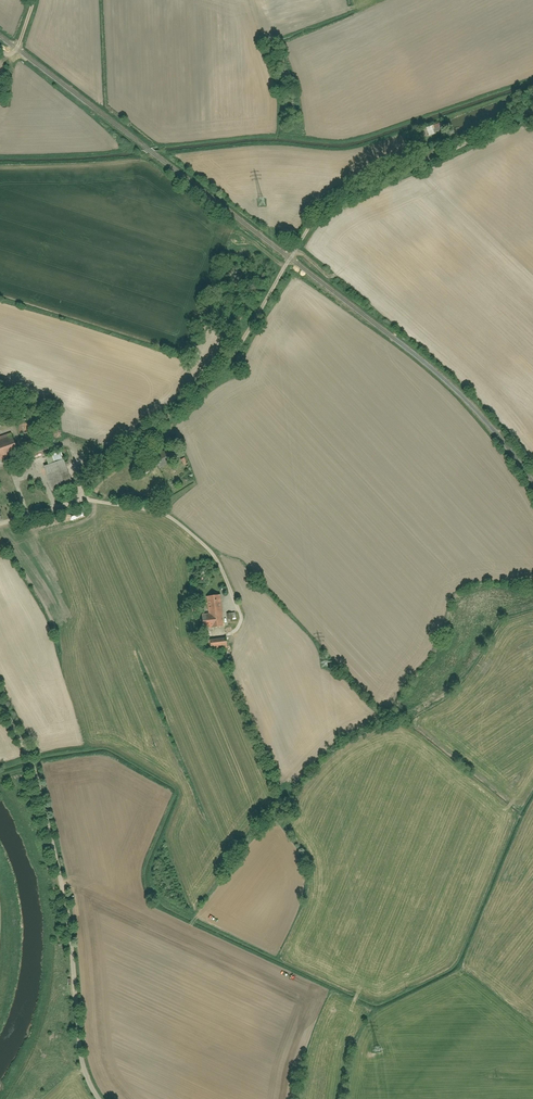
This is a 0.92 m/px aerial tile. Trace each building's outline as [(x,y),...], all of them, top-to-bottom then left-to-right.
[(437,122),(422,126),(424,133),(439,129),(437,122)] [(33,423),(20,425),(23,445),(36,443),(33,423)] [(14,436),(4,439),(0,428),(0,461),(21,454),(14,436)] [(51,444),(28,452),(31,460),(54,453),(51,444)] [(156,460),(162,470),(180,459),(175,450),(156,460)] [(63,451),(43,458),(54,491),(75,484),(63,451)] [(191,465),(186,458),(182,461),(186,468),(191,465)] [(144,464),(137,467),(141,477),(149,473),(144,464)] [(220,624),(216,591),(200,593),(204,626),(220,624)] [(224,634),(207,636),(208,651),(226,648),(224,634)] [(260,648),(256,637),(247,640),(251,652),(260,648)]
